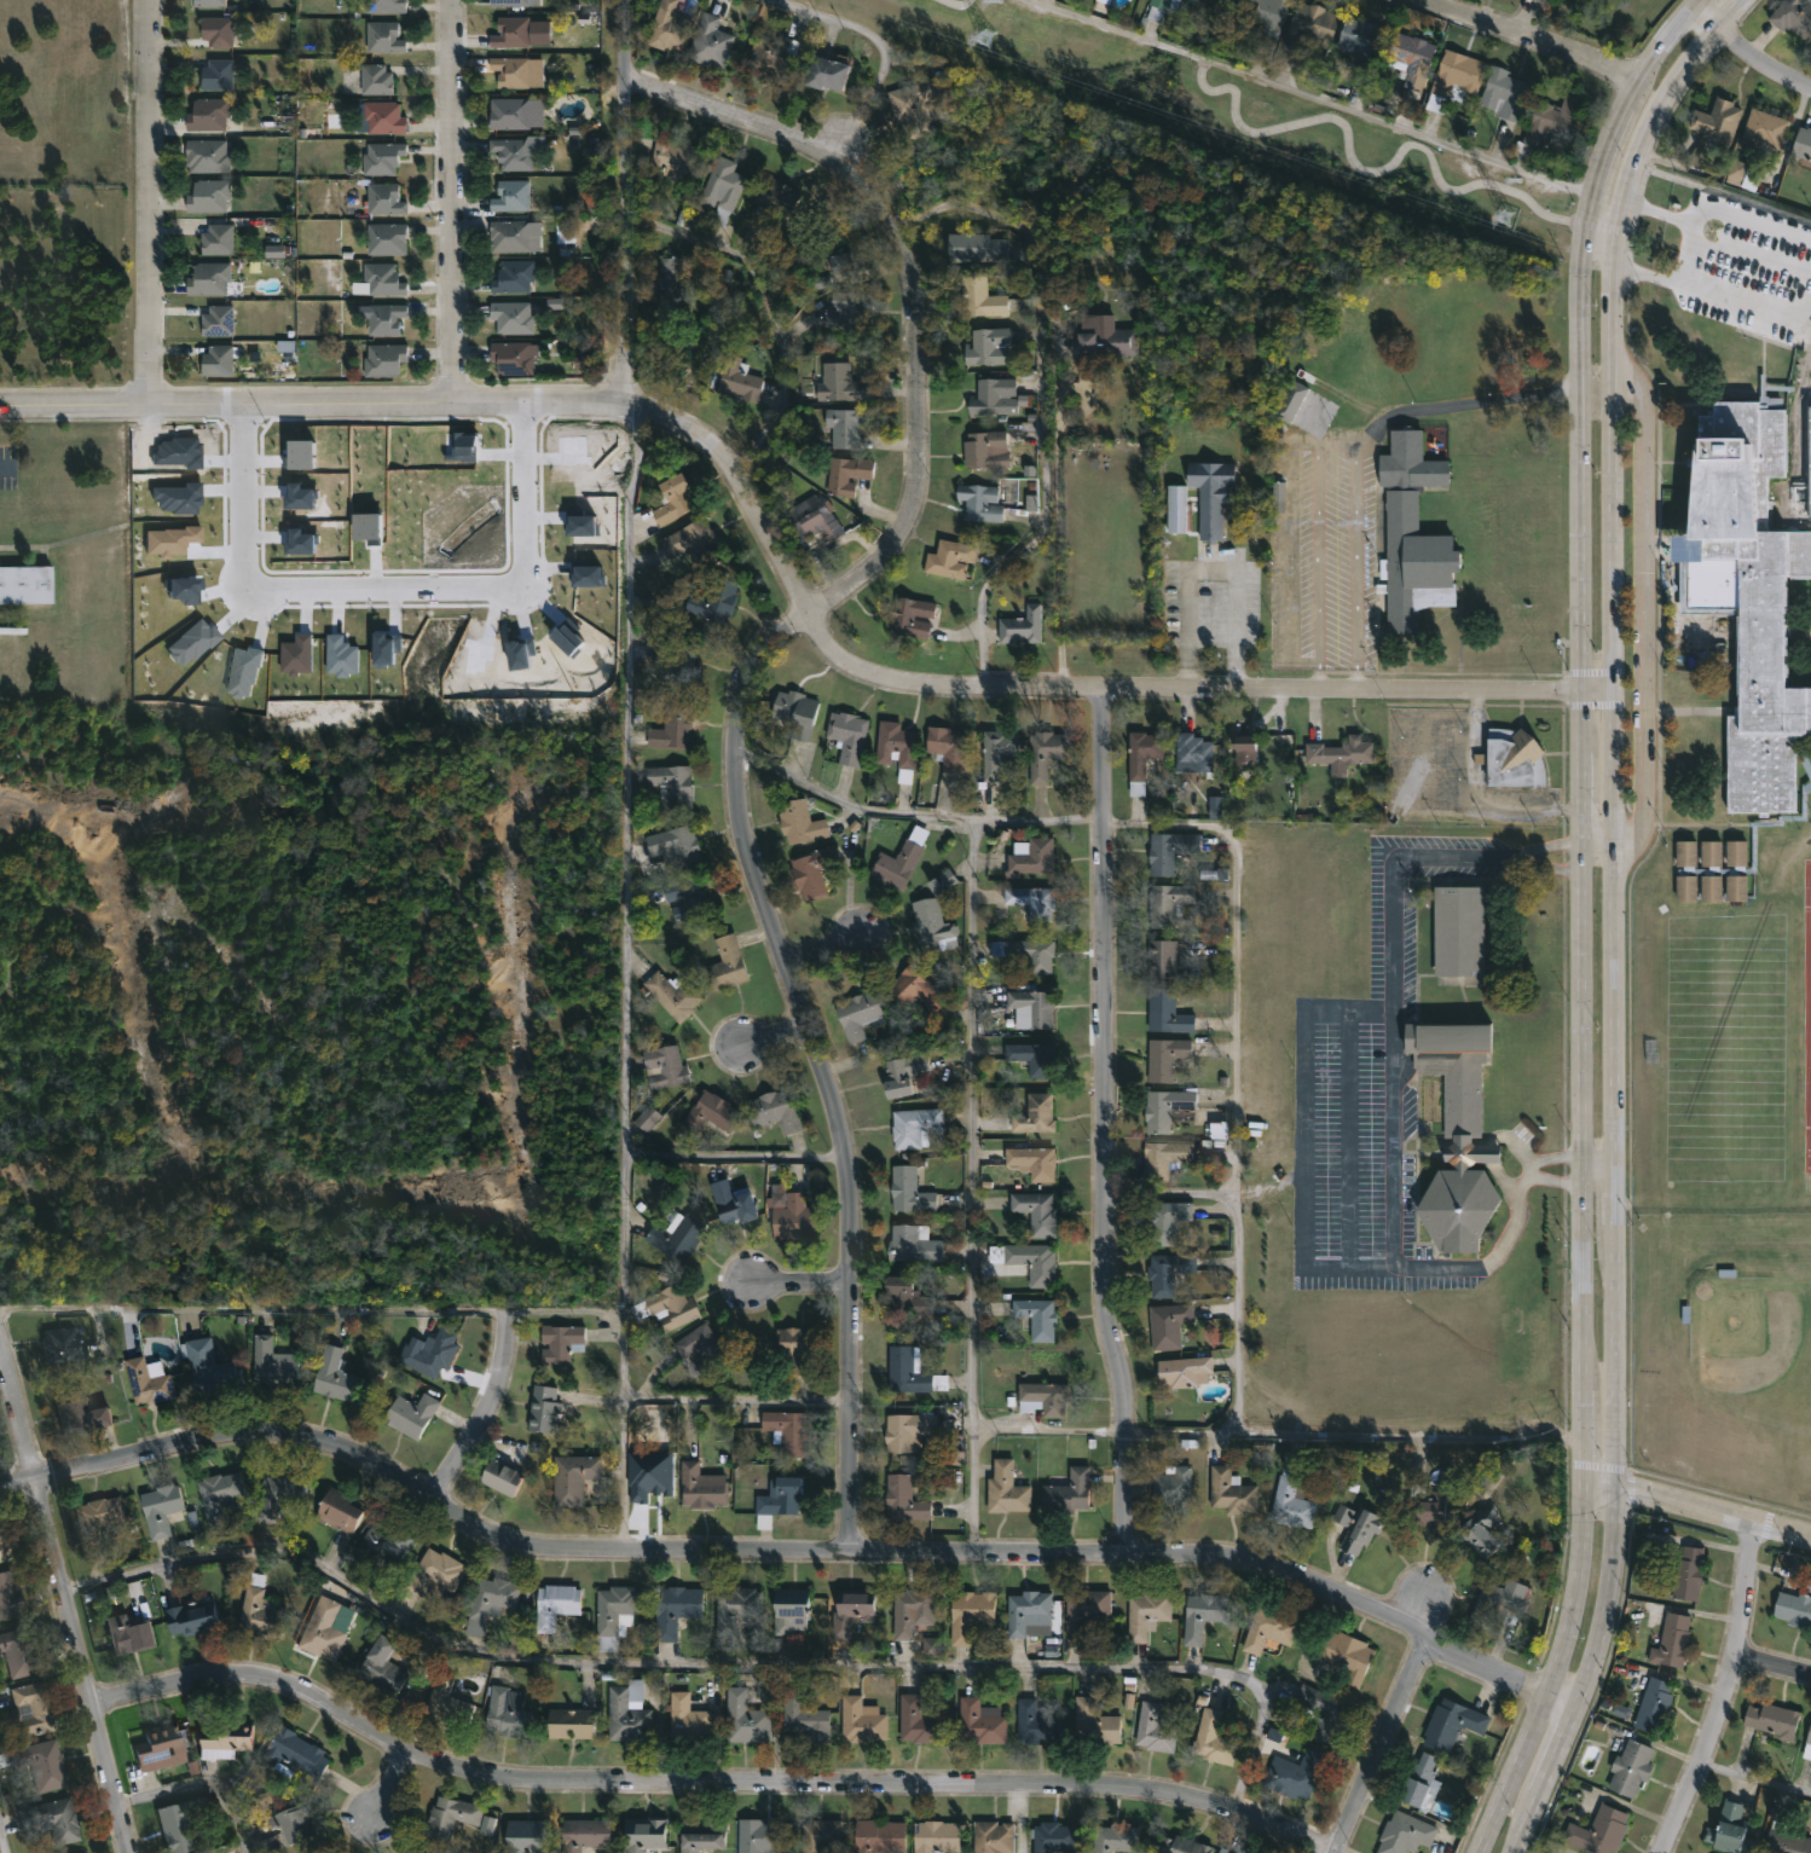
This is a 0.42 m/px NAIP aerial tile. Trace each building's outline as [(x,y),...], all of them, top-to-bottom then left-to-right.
[(365,13),(365,0),(403,0),(403,1),(405,1),(405,13),(365,13)] [(643,42),(658,0),(678,0),(675,8),(695,16),(690,28),(688,27),(678,51),(665,46),(664,50),(643,42)] [(1148,4),(1150,0),(1179,0),(1174,15),(1165,11),(1161,23),(1145,17),(1151,5),(1148,4)] [(1244,18),(1250,0),(1293,0),(1274,52),(1252,44),(1260,24),(1244,18)] [(1769,18),(1784,0),(1807,0),(1805,2),(1810,8),(1810,33),(1805,40),(1790,27),(1788,30),(1784,27),(1782,30),(1769,18)] [(1298,1),(1309,5),(1310,2),(1341,16),(1329,50),(1314,45),(1315,40),(1307,37),(1301,53),(1281,46),(1298,1)] [(725,62),(723,69),(714,65),(713,69),(685,59),(702,11),(721,17),(716,29),(734,35),(725,62)] [(1389,29),(1372,75),(1350,66),(1355,51),(1337,45),(1348,13),(1389,29)] [(236,17),(236,47),(212,46),(212,40),(206,40),(206,17),(236,17)] [(528,17),(528,46),(487,46),(488,35),(499,35),(499,31),(496,31),(496,17),(528,17)] [(394,37),(394,40),(405,40),(405,52),(365,52),(365,22),(398,22),(398,36),(394,36),(394,37)] [(1395,31),(1427,40),(1425,42),(1435,45),(1419,92),(1402,86),(1407,70),(1390,64),(1391,58),(1387,57),(1395,31)] [(758,36),(773,41),(769,50),(797,59),(788,85),(765,76),(766,73),(748,66),(753,51),(751,50),(752,44),(754,45),(758,36)] [(1489,63),(1481,85),(1466,80),(1464,87),(1463,86),(1458,99),(1448,97),(1442,114),(1425,108),(1445,47),(1489,63)] [(847,64),(840,92),(827,88),(826,92),(804,85),(812,54),(847,64)] [(527,57),(527,85),(496,85),(497,71),(499,71),(499,68),(488,68),(488,57),(527,57)] [(237,87),(206,87),(206,66),(213,66),(213,59),(237,59),(237,87)] [(383,65),(383,73),(390,73),(390,92),(359,92),(359,64),(383,65)] [(1533,83),(1520,123),(1493,115),(1494,110),(1479,104),(1492,64),(1508,70),(1506,74),(1533,83)] [(935,129),(903,140),(886,92),(935,75),(942,98),(926,104),(935,129)] [(1586,99),(1574,139),(1547,131),(1541,150),(1521,143),(1535,98),(1561,106),(1564,93),(1586,99)] [(1743,109),(1730,145),(1703,135),(1705,133),(1689,127),(1695,109),(1711,115),(1717,95),(1735,103),(1734,106),(1743,109)] [(230,129),(191,129),(191,110),(198,110),(198,98),(233,99),(233,116),(230,116),(230,129)] [(528,128),(487,128),(488,98),(528,98),(528,128)] [(393,102),(393,104),(397,104),(398,116),(404,116),(404,133),(365,133),(365,121),(361,121),(361,102),(393,102)] [(1788,134),(1783,150),(1742,135),(1752,106),(1790,120),(1786,134),(1788,134)] [(1807,126),(1810,127),(1810,160),(1790,152),(1800,126),(1806,128),(1807,126)] [(676,146),(681,147),(681,144),(696,145),(690,178),(656,170),(658,166),(649,163),(654,138),(675,141),(673,145),(676,146)] [(230,140),(228,152),(233,152),(233,172),(192,172),(192,166),(189,166),(189,139),(230,140)] [(527,140),(527,150),(532,150),(532,170),(499,169),(499,162),(496,162),(496,152),(487,152),(487,139),(527,140)] [(393,174),(360,175),(360,154),(364,154),(364,143),(404,143),(404,156),(395,156),(395,164),(393,164),(393,174)] [(724,222),(723,227),(710,221),(717,207),(701,199),(702,196),(699,195),(718,154),(736,162),(733,170),(746,176),(724,222)] [(1751,164),(1743,186),(1725,180),(1732,158),(1751,164)] [(802,192),(788,220),(776,214),(774,219),(766,215),(769,210),(751,202),(764,174),(802,192)] [(231,212),(191,212),(191,195),(198,195),(198,181),(202,180),(235,180),(235,198),(231,198),(231,212)] [(527,180),(527,209),(487,208),(488,197),(498,197),(499,193),(496,193),(496,180),(527,180)] [(394,199),(394,202),(406,202),(406,214),(366,214),(366,184),(398,183),(398,198),(394,198),(394,199)] [(537,220),(537,228),(538,228),(538,234),(528,234),(528,251),(488,251),(488,221),(537,220)] [(231,254),(206,255),(206,232),(212,232),(212,225),(237,224),(237,239),(231,239),(231,254)] [(405,255),(365,254),(366,224),(406,224),(405,255)] [(989,233),(989,238),(1007,238),(1007,260),(945,260),(945,233),(989,233)] [(285,258),(285,245),(265,245),(265,258),(285,258)] [(854,249),(856,260),(860,259),(863,276),(833,283),(827,255),(854,249)] [(687,257),(687,280),(679,280),(678,303),(656,303),(658,257),(687,257)] [(532,261),(532,280),(528,280),(528,291),(490,293),(490,279),(497,279),(497,268),(501,268),(499,261),(532,261)] [(233,264),(233,282),(243,282),(243,294),(191,294),(191,277),(201,277),(199,265),(202,265),(202,264),(233,264)] [(394,264),(394,272),(397,272),(397,282),(405,283),(405,296),(366,295),(366,284),(361,284),(361,264),(394,264)] [(984,274),(985,296),(1005,295),(1006,314),(961,315),(960,274),(984,274)] [(870,308),(870,312),(858,311),(857,325),(840,323),(840,312),(828,312),(831,291),(872,295),(870,308)] [(528,303),(528,314),(532,314),(532,332),(502,332),(502,330),(496,330),(496,320),(488,320),(488,301),(528,301),(528,303)] [(395,317),(395,320),(399,320),(399,335),(366,336),(366,305),(405,305),(405,317),(395,317)] [(237,335),(206,335),(206,313),(213,313),(213,306),(237,306),(237,335)] [(1095,325),(1095,329),(1136,329),(1136,355),(1075,355),(1074,329),(1080,329),(1080,325),(1095,325)] [(1002,344),(1003,364),(962,365),(961,343),(968,343),(968,348),(973,348),(972,329),(1008,328),(1008,344),(1002,344)] [(528,343),(528,355),(533,355),(532,374),(502,374),(502,372),(498,372),(498,360),(488,360),(488,343),(528,343)] [(238,375),(207,375),(206,353),(213,353),(213,344),(237,346),(238,375)] [(394,377),(361,376),(361,357),(366,357),(366,344),(406,344),(406,361),(397,361),(397,377),(394,377)] [(740,349),(737,357),(741,357),(740,363),(747,365),(745,374),(763,378),(756,405),(714,393),(725,353),(729,354),(731,347),(740,349)] [(849,380),(849,382),(867,382),(867,400),(815,400),(815,384),(822,384),(821,363),(849,363),(849,380)] [(1793,384),(1810,374),(1810,381),(1795,390),(1765,390),(1765,395),(1769,395),(1769,398),(1782,398),(1782,410),(1786,410),(1786,415),(1788,415),(1788,473),(1786,473),(1786,479),(1767,479),(1767,500),(1772,500),(1772,508),(1767,508),(1767,520),(1757,520),(1757,527),(1810,528),(1810,575),(1788,575),(1788,626),(1810,632),(1810,639),(1796,635),(1788,635),(1789,684),(1810,684),(1810,733),(1796,732),(1796,748),(1805,748),(1810,761),(1810,780),(1800,757),(1796,757),(1796,811),(1728,812),(1728,713),(1735,713),(1735,705),(1740,705),(1738,693),(1737,693),(1737,564),(1738,564),(1738,555),(1702,555),(1702,562),(1686,562),(1688,533),(1693,467),(1688,467),(1688,458),(1694,458),(1695,446),(1699,446),(1697,415),(1707,415),(1707,410),(1713,410),(1713,403),(1759,403),(1760,374),(1766,374),(1766,384),(1793,384)] [(1017,398),(1017,416),(966,415),(967,396),(972,396),(972,399),(976,400),(976,378),(1014,378),(1014,398),(1017,398)] [(1273,415),(1291,424),(1309,388),(1292,378),(1273,415)] [(874,407),(873,425),(860,425),(858,450),(821,448),(822,410),(846,410),(846,406),(874,407)] [(1803,416),(1810,416),(1810,438),(1803,438),(1803,416)] [(989,450),(989,452),(1009,451),(1009,467),(970,469),(968,467),(965,467),(964,441),(967,441),(967,433),(1006,430),(1007,447),(989,450)] [(1422,430),(1423,461),(1448,459),(1450,486),(1423,486),(1423,492),(1417,492),(1418,533),(1452,533),(1452,548),(1459,548),(1459,569),(1452,569),(1452,581),(1454,581),(1456,603),(1429,603),(1419,607),(1419,631),(1388,631),(1388,591),(1376,591),(1376,583),(1388,583),(1385,562),(1388,562),(1387,508),(1384,508),(1384,504),(1387,504),(1387,486),(1379,486),(1378,454),(1390,453),(1389,430),(1422,430)] [(452,460),(477,459),(477,433),(452,433),(452,460)] [(316,468),(316,441),(291,441),(291,453),(285,453),(285,468),(316,468)] [(831,458),(873,461),(870,477),(847,475),(846,480),(854,481),(852,498),(826,496),(831,458)] [(1229,486),(1228,503),(1222,503),(1221,539),(1215,539),(1215,542),(1205,542),(1205,539),(1198,539),(1198,487),(1187,486),(1187,463),(1234,463),(1234,486),(1229,486)] [(660,525),(659,525),(650,509),(663,503),(658,494),(659,488),(655,482),(679,468),(692,487),(681,493),(689,509),(660,525)] [(999,487),(997,504),(1002,505),(1001,522),(964,520),(965,499),(961,499),(961,504),(956,503),(957,480),(962,481),(962,485),(999,487)] [(1284,482),(1273,482),(1273,512),(1284,512),(1284,482)] [(152,488),(152,500),(159,500),(160,514),(201,513),(200,483),(185,483),(185,487),(152,488)] [(317,509),(317,488),(303,488),(303,483),(287,483),(287,509),(317,509)] [(1168,532),(1186,532),(1186,485),(1168,485),(1168,532)] [(817,492),(823,504),(828,502),(845,531),(826,543),(820,535),(821,534),(820,532),(814,535),(812,533),(795,544),(779,516),(817,492)] [(355,514),(355,539),(383,538),(383,513),(355,514)] [(569,536),(600,536),(600,516),(569,515),(569,536)] [(701,515),(708,528),(711,527),(718,540),(716,542),(719,549),(698,561),(689,546),(670,557),(660,538),(701,515)] [(318,554),(319,533),(304,533),(304,528),(288,528),(288,554),(318,554)] [(202,542),(202,529),(147,529),(147,554),(161,554),(161,560),(171,560),(171,554),(186,554),(186,543),(202,542)] [(976,545),(972,562),(956,558),(956,561),(966,563),(962,578),(922,571),(926,551),(936,552),(938,538),(976,545)] [(574,587),(604,586),(604,565),(573,566),(574,587)] [(52,602),(0,603),(0,567),(52,566),(52,602)] [(735,593),(728,614),(725,613),(722,621),(683,608),(688,592),(706,598),(714,574),(736,581),(733,592),(735,593)] [(201,605),(200,577),(169,578),(170,599),(182,599),(183,606),(201,605)] [(935,602),(927,636),(889,627),(891,604),(893,604),(895,595),(935,602)] [(1040,602),(1040,642),(1025,642),(1025,637),(1013,637),(1013,642),(999,642),(999,616),(1000,616),(1000,613),(1006,613),(1006,616),(1024,616),(1026,615),(1026,602),(1040,602)] [(166,649),(184,669),(220,637),(202,617),(166,649)] [(402,636),(389,636),(389,632),(375,631),(375,666),(395,666),(395,652),(402,652),(402,636)] [(312,633),(296,633),(296,642),(281,642),(282,673),(313,673),(312,633)] [(328,672),(337,672),(337,675),(359,675),(360,644),(344,644),(344,634),(328,634),(328,672)] [(693,662),(693,665),(700,665),(700,678),(672,678),(672,666),(655,666),(655,639),(693,639),(693,662)] [(226,694),(253,699),(261,649),(248,646),(248,649),(234,647),(226,694)] [(798,691),(808,694),(806,696),(820,699),(809,741),(789,736),(793,722),(789,720),(788,726),(771,722),(779,689),(788,691),(789,689),(798,691)] [(693,723),(690,748),(646,745),(647,726),(663,729),(665,703),(694,706),(693,723)] [(839,711),(868,718),(857,768),(837,763),(840,747),(834,746),(835,740),(825,737),(831,711),(838,712),(839,711)] [(919,730),(915,769),(897,768),(897,759),(891,758),(891,763),(874,762),(879,719),(899,720),(899,729),(919,730)] [(1522,726),(1545,749),(1540,753),(1545,770),(1545,786),(1487,784),(1487,726),(1500,725),(1516,730),(1521,725),(1522,726)] [(965,731),(962,774),(941,772),(942,760),(935,759),(935,752),(925,752),(926,726),(949,728),(949,730),(965,731)] [(986,781),(983,780),(983,730),(1017,730),(1017,757),(1008,757),(1008,766),(1000,766),(999,781),(986,781)] [(1052,730),(1052,732),(1071,732),(1071,754),(1048,754),(1048,784),(1029,784),(1029,732),(1035,732),(1035,730),(1052,730)] [(1162,734),(1162,757),(1146,755),(1145,777),(1142,781),(1145,781),(1145,795),(1130,795),(1130,781),(1128,777),(1129,730),(1145,730),(1145,734),(1162,734)] [(1213,741),(1211,770),(1182,770),(1184,763),(1175,763),(1176,731),(1193,731),(1193,736),(1202,736),(1202,740),(1213,741)] [(1361,732),(1360,740),(1375,740),(1375,762),(1346,762),(1346,774),(1330,774),(1330,762),(1306,762),(1306,742),(1324,742),(1324,746),(1342,746),(1342,740),(1348,740),(1348,732),(1361,732)] [(1257,743),(1256,759),(1248,759),(1248,764),(1234,764),(1236,749),(1229,748),(1231,734),(1252,735),(1252,742),(1257,743)] [(690,783),(690,810),(659,812),(659,784),(646,784),(646,766),(689,765),(690,783)] [(1803,782),(1810,780),(1810,790),(1807,789),(1807,820),(1783,820),(1783,824),(1757,826),(1757,872),(1747,872),(1748,901),(1677,902),(1677,868),(1683,868),(1683,864),(1676,864),(1676,840),(1697,839),(1697,865),(1694,865),(1694,868),(1709,868),(1709,865),(1701,865),(1701,840),(1722,839),(1722,865),(1719,865),(1719,868),(1735,867),(1735,864),(1726,864),(1726,839),(1747,839),(1747,864),(1745,864),(1746,867),(1752,867),(1752,821),(1778,821),(1778,815),(1803,813),(1803,782)] [(1209,818),(1222,818),(1222,796),(1209,796),(1209,818)] [(806,805),(810,821),(826,817),(829,834),(788,844),(780,812),(781,811),(779,803),(804,797),(806,805)] [(690,822),(694,836),(696,835),(700,850),(698,850),(700,857),(666,865),(665,857),(671,856),(670,849),(648,855),(643,834),(690,822)] [(928,830),(920,845),(924,846),(901,890),(868,873),(879,850),(895,858),(914,823),(928,830)] [(1040,827),(1040,836),(1052,836),(1054,862),(1053,862),(1053,872),(1018,872),(1018,876),(1003,876),(1003,869),(1007,869),(1007,853),(1017,853),(1016,841),(1020,841),(1022,836),(1028,838),(1028,836),(1032,836),(1032,827),(1040,827)] [(1200,833),(1199,851),(1174,851),(1173,875),(1148,875),(1150,833),(1200,833)] [(818,868),(827,896),(804,903),(800,890),(798,891),(789,858),(833,844),(839,862),(818,868)] [(959,883),(950,868),(928,882),(937,897),(959,883)] [(704,897),(711,897),(714,911),(673,921),(671,907),(672,905),(671,899),(665,902),(661,884),(699,874),(704,897)] [(1194,899),(1194,903),(1182,903),(1181,917),(1175,916),(1174,927),(1150,927),(1151,920),(1148,920),(1150,884),(1194,885),(1194,899)] [(1437,974),(1434,974),(1434,885),(1483,885),(1483,973),(1437,974)] [(1053,901),(1053,910),(1051,910),(1051,921),(1028,921),(1028,903),(1003,903),(1003,887),(1053,887),(1053,901)] [(938,896),(943,922),(948,921),(949,923),(956,923),(959,934),(955,934),(956,945),(926,951),(925,945),(920,946),(918,933),(914,934),(912,921),(916,920),(913,902),(938,896)] [(734,983),(712,990),(705,965),(721,960),(713,938),(731,931),(748,979),(734,983)] [(1053,954),(1053,956),(1051,956),(1051,973),(1028,974),(1028,956),(990,955),(990,940),(1053,939),(1053,954)] [(1176,977),(1147,977),(1147,939),(1176,940),(1176,977)] [(915,966),(948,1000),(935,1013),(931,1009),(930,1011),(915,994),(906,1003),(889,983),(912,961),(916,966),(915,966)] [(656,968),(666,979),(667,977),(671,980),(675,977),(681,983),(685,978),(702,997),(692,1007),(694,1009),(678,1024),(641,983),(656,968)] [(1194,1029),(1194,1032),(1147,1030),(1148,988),(1175,988),(1175,1013),(1194,1014),(1194,1029)] [(873,991),(883,1017),(879,1018),(881,1025),(872,1027),(869,1020),(861,1024),(866,1037),(849,1044),(834,1004),(862,994),(873,991)] [(1052,1006),(1052,1027),(1016,1027),(1016,1020),(1007,1021),(1007,991),(1052,991),(1052,1006)] [(1491,1025),(1491,1050),(1486,1050),(1487,1062),(1481,1062),(1481,1137),(1471,1137),(1471,1141),(1474,1143),(1499,1145),(1499,1163),(1485,1162),(1483,1170),(1500,1199),(1479,1238),(1479,1253),(1439,1253),(1414,1210),(1437,1169),(1445,1169),(1446,1160),(1442,1160),(1442,1146),(1448,1146),(1452,1142),(1452,1137),(1443,1136),(1443,1073),(1412,1073),(1412,1053),(1404,1053),(1404,1023),(1414,1023),(1414,1025),(1491,1025)] [(1191,1055),(1174,1056),(1173,1082),(1147,1081),(1148,1038),(1191,1040),(1191,1055)] [(678,1061),(679,1065),(685,1064),(689,1082),(649,1089),(641,1050),(675,1043),(678,1061)] [(1055,1059),(1054,1077),(1029,1077),(1029,1060),(1006,1060),(1006,1043),(1055,1044),(1055,1059)] [(928,1071),(909,1075),(913,1094),(885,1099),(881,1081),(885,1081),(885,1075),(887,1075),(887,1072),(885,1072),(884,1060),(926,1053),(930,1071),(928,1071)] [(701,1088),(710,1093),(711,1091),(741,1112),(728,1133),(705,1118),(693,1136),(690,1134),(683,1146),(672,1140),(681,1127),(677,1125),(701,1088)] [(788,1088),(802,1128),(785,1134),(780,1119),(758,1127),(757,1122),(751,1124),(747,1112),(753,1110),(750,1100),(775,1090),(776,1091),(788,1088)] [(1169,1121),(1169,1133),(1146,1133),(1146,1121),(1145,1121),(1146,1090),(1196,1091),(1196,1108),(1193,1108),(1192,1121),(1169,1121)] [(1051,1131),(1011,1131),(1011,1114),(1028,1114),(1028,1093),(1051,1093),(1051,1131)] [(633,1121),(646,1133),(662,1115),(649,1103),(633,1121)] [(927,1129),(927,1145),(921,1146),(921,1147),(895,1148),(895,1140),(892,1140),(891,1111),(943,1107),(944,1128),(927,1129)] [(1192,1159),(1192,1162),(1168,1160),(1167,1181),(1142,1180),(1144,1140),(1192,1142),(1192,1159)] [(1053,1148),(1053,1156),(1057,1156),(1055,1162),(1053,1166),(1053,1180),(1031,1180),(1031,1170),(1017,1170),(1017,1164),(1005,1164),(1005,1147),(1053,1148)] [(916,1165),(916,1191),(936,1191),(936,1209),(891,1209),(892,1165),(916,1165)] [(725,1177),(729,1191),(746,1186),(756,1217),(739,1224),(736,1220),(721,1224),(707,1183),(725,1177)] [(803,1191),(804,1205),(812,1205),(814,1237),(771,1238),(770,1208),(786,1208),(785,1192),(803,1191)] [(1052,1193),(1052,1208),(1055,1208),(1055,1237),(1029,1237),(1029,1211),(1009,1211),(1009,1193),(1052,1193)] [(1175,1221),(1175,1245),(1150,1244),(1150,1227),(1147,1227),(1147,1210),(1151,1210),(1151,1201),(1192,1203),(1192,1221),(1175,1221)] [(676,1211),(682,1215),(684,1212),(705,1227),(677,1264),(642,1238),(653,1222),(663,1230),(676,1211)] [(909,1223),(927,1226),(927,1239),(942,1239),(942,1262),(887,1261),(887,1239),(891,1239),(891,1224),(909,1223)] [(1053,1244),(1054,1263),(1055,1263),(1054,1287),(1029,1287),(1029,1267),(1031,1267),(1031,1264),(1013,1264),(1013,1244),(1053,1244)] [(1174,1272),(1174,1297),(1150,1297),(1150,1280),(1147,1280),(1147,1266),(1150,1266),(1150,1255),(1196,1255),(1196,1272),(1174,1272)] [(912,1276),(912,1290),(919,1290),(919,1296),(931,1296),(931,1315),(890,1314),(890,1295),(884,1295),(884,1275),(912,1276)] [(676,1282),(683,1299),(690,1296),(700,1318),(696,1319),(695,1316),(661,1333),(652,1314),(635,1320),(629,1307),(676,1282)] [(1053,1301),(1053,1311),(1055,1311),(1055,1322),(1053,1322),(1053,1342),(1030,1342),(1030,1318),(1012,1318),(1012,1301),(1053,1301)] [(1181,1349),(1152,1350),(1148,1307),(1192,1303),(1193,1321),(1179,1322),(1181,1349)] [(704,1321),(717,1342),(724,1337),(733,1350),(696,1374),(688,1362),(699,1354),(696,1350),(685,1357),(675,1340),(704,1321)] [(457,1345),(445,1371),(440,1368),(434,1380),(393,1360),(401,1344),(405,1345),(410,1336),(421,1342),(418,1348),(426,1351),(438,1325),(455,1333),(450,1342),(457,1345)] [(583,1340),(580,1350),(568,1350),(568,1363),(539,1365),(539,1348),(546,1348),(546,1343),(539,1343),(539,1325),(583,1326),(583,1340)] [(77,1327),(77,1333),(81,1333),(82,1344),(89,1344),(91,1359),(47,1363),(45,1338),(48,1338),(47,1331),(77,1327)] [(799,1327),(799,1330),(814,1330),(814,1379),(789,1379),(789,1355),(774,1355),(775,1328),(799,1327)] [(273,1333),(278,1334),(277,1345),(273,1345),(273,1354),(299,1354),(299,1383),(258,1384),(256,1334),(273,1333)] [(218,1350),(219,1363),(239,1360),(241,1370),(244,1368),(247,1385),(199,1394),(192,1357),(187,1359),(185,1344),(216,1337),(218,1350)] [(355,1376),(348,1401),(309,1391),(323,1343),(341,1348),(337,1359),(343,1360),(341,1372),(355,1376)] [(919,1345),(919,1365),(918,1365),(918,1372),(947,1374),(947,1389),(932,1389),(932,1391),(887,1391),(889,1345),(919,1345)] [(150,1360),(151,1363),(164,1361),(167,1376),(174,1374),(180,1397),(139,1407),(129,1360),(149,1356),(150,1360)] [(1196,1384),(1196,1386),(1170,1389),(1170,1384),(1159,1385),(1157,1361),(1210,1357),(1211,1373),(1207,1374),(1208,1383),(1196,1384)] [(1065,1395),(1064,1419),(1042,1418),(1042,1408),(1032,1408),(1032,1413),(1018,1413),(1018,1383),(1065,1384),(1065,1395)] [(557,1405),(554,1432),(526,1429),(532,1385),(556,1388),(554,1403),(557,1405)] [(87,1388),(93,1412),(116,1407),(121,1425),(66,1437),(58,1405),(63,1403),(60,1395),(87,1388)] [(439,1403),(416,1442),(381,1421),(397,1395),(415,1405),(423,1391),(440,1401),(439,1403)] [(932,1408),(932,1414),(936,1414),(936,1436),(920,1436),(920,1453),(885,1453),(884,1428),(885,1428),(885,1414),(916,1414),(916,1407),(932,1407),(932,1408)] [(804,1429),(803,1458),(779,1457),(779,1443),(769,1443),(769,1429),(759,1429),(759,1412),(804,1412),(804,1429)] [(964,1452),(964,1465),(928,1464),(928,1452),(937,1452),(937,1450),(964,1452)] [(673,1451),(628,1451),(629,1503),(649,1503),(649,1495),(674,1494),(673,1451)] [(525,1472),(511,1496),(480,1479),(492,1455),(525,1472)] [(583,1509),(552,1507),(554,1457),(601,1457),(601,1481),(583,1479),(583,1509)] [(699,1459),(699,1475),(723,1475),(723,1481),(727,1481),(727,1506),(713,1506),(713,1507),(679,1509),(679,1460),(699,1459)] [(1012,1460),(1012,1486),(1029,1486),(1029,1512),(985,1512),(986,1478),(993,1478),(994,1459),(1012,1460)] [(1190,1465),(1188,1513),(1174,1513),(1174,1505),(1151,1504),(1152,1473),(1164,1473),(1164,1465),(1190,1465)] [(1229,1465),(1229,1476),(1239,1475),(1239,1486),(1257,1486),(1257,1513),(1226,1515),(1226,1509),(1210,1509),(1210,1465),(1229,1465)] [(907,1467),(907,1475),(912,1475),(912,1501),(930,1501),(930,1519),(886,1519),(886,1475),(895,1475),(895,1466),(907,1467)] [(1072,1513),(1042,1513),(1042,1486),(1055,1486),(1055,1475),(1069,1475),(1069,1466),(1089,1466),(1088,1509),(1074,1509),(1072,1513)] [(237,1471),(244,1496),(232,1500),(236,1511),(224,1515),(226,1521),(212,1525),(198,1481),(201,1481),(201,1478),(218,1473),(219,1476),(237,1471)] [(300,1476),(299,1481),(305,1482),(302,1507),(289,1506),(289,1512),(276,1511),(274,1524),(254,1522),(259,1477),(276,1478),(276,1473),(300,1476)] [(1318,1502),(1312,1529),(1298,1525),(1298,1528),(1275,1523),(1275,1521),(1269,1519),(1279,1473),(1297,1478),(1294,1498),(1318,1502)] [(798,1478),(797,1515),(771,1513),(771,1525),(753,1524),(754,1495),(773,1495),(773,1477),(798,1478)] [(178,1483),(178,1486),(183,1484),(189,1510),(170,1515),(175,1538),(156,1541),(144,1494),(178,1483)] [(357,1521),(351,1534),(324,1522),(323,1524),(312,1519),(329,1487),(365,1505),(357,1521)] [(1451,1490),(1451,1500),(1446,1500),(1445,1527),(1407,1525),(1408,1499),(1431,1500),(1431,1490),(1451,1490)] [(123,1494),(129,1519),(114,1523),(116,1531),(105,1535),(106,1540),(87,1546),(76,1506),(91,1502),(89,1500),(123,1494)] [(1346,1526),(1354,1510),(1339,1504),(1332,1520),(1346,1526)] [(1502,1545),(1485,1563),(1454,1533),(1477,1510),(1494,1505),(1506,1517),(1491,1534),(1502,1545)] [(1379,1528),(1378,1531),(1376,1530),(1370,1542),(1366,1541),(1359,1556),(1342,1546),(1361,1507),(1384,1519),(1379,1528)] [(411,1536),(395,1560),(384,1554),(380,1560),(371,1556),(365,1564),(351,1553),(375,1513),(411,1536)] [(17,1557),(0,1561),(0,1517),(4,1516),(8,1531),(11,1531),(17,1557)] [(1703,1548),(1701,1567),(1705,1568),(1702,1587),(1700,1587),(1697,1598),(1672,1594),(1673,1581),(1670,1580),(1672,1564),(1676,1564),(1677,1556),(1682,1557),(1684,1545),(1703,1548)] [(429,1548),(439,1554),(441,1550),(461,1562),(459,1564),(464,1568),(451,1592),(442,1586),(439,1592),(426,1585),(420,1596),(404,1586),(426,1547),(429,1548)] [(33,1612),(0,1621),(0,1572),(13,1569),(18,1583),(22,1582),(25,1594),(28,1594),(33,1612)] [(271,1573),(268,1598),(273,1598),(271,1609),(285,1611),(279,1638),(258,1633),(258,1631),(243,1627),(251,1582),(254,1583),(256,1570),(271,1573)] [(501,1576),(520,1582),(514,1608),(488,1602),(485,1620),(468,1615),(478,1575),(491,1577),(492,1574),(501,1576)] [(1528,1599),(1521,1616),(1503,1608),(1493,1631),(1469,1621),(1485,1581),(1528,1599)] [(573,1583),(573,1587),(578,1587),(578,1610),(554,1611),(552,1631),(534,1631),(537,1585),(543,1585),(543,1582),(573,1583)] [(633,1585),(633,1588),(637,1588),(637,1611),(631,1611),(631,1625),(625,1625),(625,1634),(617,1634),(617,1649),(596,1649),(596,1587),(608,1587),(608,1585),(633,1585)] [(683,1585),(683,1587),(702,1587),(701,1615),(677,1615),(676,1641),(652,1640),(652,1596),(660,1597),(660,1586),(683,1585)] [(754,1586),(754,1588),(760,1589),(760,1616),(736,1616),(736,1634),(714,1634),(716,1588),(731,1588),(731,1585),(754,1586)] [(809,1588),(808,1616),(805,1616),(805,1628),(793,1628),(793,1634),(773,1633),(774,1587),(809,1588)] [(873,1589),(872,1615),(850,1614),(850,1638),(829,1637),(831,1610),(837,1610),(837,1587),(873,1589)] [(935,1588),(935,1623),(914,1623),(914,1639),(893,1639),(893,1589),(904,1591),(904,1588),(935,1588)] [(1052,1591),(1052,1615),(1026,1615),(1025,1637),(1007,1635),(1007,1592),(1022,1592),(1022,1588),(1052,1591)] [(1110,1589),(1110,1616),(1084,1616),(1083,1637),(1065,1635),(1066,1591),(1078,1591),(1078,1588),(1110,1589)] [(1163,1589),(1163,1591),(1171,1591),(1171,1619),(1146,1617),(1146,1641),(1127,1640),(1128,1593),(1142,1594),(1142,1591),(1146,1591),(1146,1588),(1163,1589)] [(995,1589),(995,1621),(970,1621),(968,1644),(950,1644),(951,1592),(959,1592),(959,1589),(980,1592),(980,1589),(995,1589)] [(1801,1591),(1810,1593),(1810,1628),(1789,1622),(1790,1619),(1775,1615),(1782,1589),(1794,1593),(1801,1594),(1801,1591)] [(1217,1592),(1217,1594),(1229,1596),(1227,1620),(1203,1617),(1200,1644),(1182,1643),(1187,1592),(1199,1593),(1199,1591),(1217,1592)] [(345,1631),(334,1655),(297,1637),(318,1592),(339,1602),(329,1623),(345,1631)] [(206,1598),(207,1603),(218,1599),(227,1625),(198,1634),(198,1632),(190,1634),(189,1631),(177,1634),(169,1608),(206,1598)] [(1298,1620),(1291,1639),(1267,1631),(1260,1654),(1242,1648),(1257,1600),(1294,1612),(1292,1619),(1298,1620)] [(132,1610),(135,1621),(157,1616),(164,1644),(118,1654),(109,1616),(132,1610)] [(1688,1644),(1685,1660),(1683,1660),(1683,1666),(1648,1660),(1650,1645),(1660,1648),(1667,1610),(1690,1615),(1688,1631),(1690,1631),(1688,1644)] [(8,1660),(0,1662),(0,1633),(29,1625),(36,1652),(41,1670),(13,1679),(8,1660)] [(1327,1627),(1337,1632),(1338,1628),(1367,1641),(1366,1644),(1375,1648),(1358,1685),(1344,1680),(1348,1672),(1315,1657),(1327,1627)] [(406,1672),(390,1696),(354,1672),(381,1631),(397,1640),(386,1657),(406,1672)] [(942,1657),(942,1637),(923,1637),(923,1656),(942,1657)] [(432,1666),(419,1658),(409,1674),(423,1682),(432,1666)] [(474,1703),(467,1722),(459,1720),(459,1722),(423,1709),(436,1669),(452,1675),(446,1693),(474,1703)] [(1670,1704),(1660,1732),(1633,1724),(1650,1674),(1673,1681),(1671,1690),(1674,1691),(1670,1704)] [(642,1681),(641,1708),(650,1708),(649,1741),(606,1739),(608,1684),(611,1684),(611,1678),(625,1679),(625,1684),(626,1684),(626,1678),(642,1678),(642,1681)] [(59,1728),(11,1741),(2,1712),(17,1708),(12,1687),(46,1679),(59,1728)] [(1342,1722),(1332,1742),(1307,1731),(1313,1719),(1302,1713),(1306,1703),(1294,1698),(1302,1680),(1347,1701),(1344,1707),(1348,1709),(1342,1722)] [(528,1732),(528,1737),(497,1733),(498,1728),(485,1726),(488,1693),(485,1693),(486,1685),(490,1685),(490,1683),(509,1685),(509,1687),(522,1690),(520,1708),(531,1710),(528,1732)] [(747,1702),(747,1708),(770,1708),(770,1741),(727,1741),(727,1685),(747,1685),(747,1702)] [(802,1687),(802,1709),(828,1708),(828,1739),(802,1739),(802,1730),(783,1730),(783,1687),(802,1687)] [(710,1710),(708,1736),(669,1735),(670,1690),(689,1690),(689,1709),(710,1710)] [(920,1708),(921,1715),(944,1715),(944,1741),(914,1741),(914,1738),(899,1737),(899,1692),(920,1691),(920,1708)] [(861,1696),(861,1706),(878,1706),(878,1713),(886,1713),(886,1738),(849,1741),(849,1738),(843,1738),(843,1693),(861,1693),(861,1696)] [(1095,1702),(1095,1714),(1121,1714),(1121,1742),(1098,1743),(1098,1742),(1076,1742),(1076,1695),(1095,1693),(1095,1702)] [(978,1702),(978,1714),(1006,1715),(1005,1742),(974,1742),(974,1737),(959,1737),(959,1696),(979,1695),(978,1702)] [(1036,1696),(1036,1704),(1051,1706),(1051,1714),(1061,1714),(1061,1741),(1024,1741),(1024,1738),(1017,1738),(1017,1696),(1036,1696)] [(1442,1696),(1489,1716),(1482,1732),(1462,1724),(1448,1754),(1419,1741),(1436,1702),(1439,1703),(1442,1696)] [(1178,1727),(1174,1753),(1146,1748),(1146,1745),(1135,1743),(1141,1698),(1161,1702),(1158,1716),(1167,1718),(1165,1726),(1178,1727)] [(1783,1707),(1801,1712),(1792,1743),(1769,1737),(1770,1732),(1742,1724),(1748,1703),(1759,1707),(1761,1701),(1783,1707)] [(1237,1739),(1232,1765),(1203,1759),(1203,1754),(1190,1750),(1192,1738),(1196,1739),(1203,1706),(1222,1709),(1216,1735),(1237,1739)] [(594,1709),(594,1736),(546,1736),(546,1707),(594,1709)] [(244,1718),(244,1721),(250,1721),(250,1749),(233,1748),(233,1758),(199,1758),(201,1727),(219,1727),(219,1722),(227,1722),(227,1716),(244,1718)] [(143,1771),(138,1772),(131,1744),(141,1741),(139,1727),(174,1719),(185,1760),(143,1771)] [(305,1739),(311,1742),(312,1741),(323,1748),(320,1751),(329,1756),(316,1777),(295,1764),(288,1776),(271,1765),(274,1759),(261,1750),(278,1721),(305,1739)] [(1801,1755),(1810,1723),(1810,1758),(1801,1755)] [(1654,1747),(1647,1760),(1654,1764),(1645,1780),(1641,1778),(1632,1796),(1608,1784),(1614,1771),(1609,1768),(1616,1753),(1620,1755),(1630,1736),(1654,1747)] [(58,1738),(62,1754),(64,1753),(68,1762),(64,1762),(70,1785),(40,1793),(33,1765),(17,1768),(12,1750),(58,1738)] [(1324,1754),(1315,1771),(1321,1773),(1314,1790),(1309,1788),(1306,1795),(1296,1791),(1294,1797),(1261,1783),(1274,1753),(1297,1764),(1306,1745),(1324,1754)] [(1437,1756),(1431,1768),(1436,1771),(1434,1777),(1441,1780),(1428,1808),(1427,1808),(1424,1812),(1399,1800),(1401,1795),(1396,1793),(1412,1759),(1417,1762),(1423,1749),(1437,1756)] [(436,1794),(482,1803),(478,1822),(455,1816),(447,1841),(423,1835),(430,1803),(434,1803),(436,1794)] [(190,1848),(170,1852),(165,1852),(152,1808),(202,1795),(207,1814),(183,1820),(190,1848)] [(79,1819),(83,1838),(54,1846),(51,1828),(40,1830),(39,1825),(23,1829),(18,1808),(73,1796),(79,1819)] [(1749,1820),(1746,1837),(1753,1838),(1749,1852),(1742,1851),(1742,1852),(1714,1847),(1715,1843),(1702,1841),(1707,1825),(1715,1828),(1724,1796),(1743,1801),(1738,1818),(1749,1820)] [(1613,1849),(1611,1852),(1598,1852),(1561,1837),(1568,1820),(1590,1829),(1601,1801),(1628,1812),(1625,1822),(1627,1823),(1616,1851),(1613,1849)] [(300,1805),(302,1805),(308,1820),(306,1822),(311,1835),(284,1845),(277,1824),(268,1826),(264,1816),(273,1812),(272,1811),(299,1802),(300,1805)] [(1407,1847),(1404,1852),(1377,1852),(1375,1852),(1381,1838),(1378,1837),(1387,1818),(1389,1819),(1394,1807),(1437,1826),(1430,1845),(1419,1840),(1414,1851),(1407,1847)] [(1809,1835),(1810,1835),(1810,1852),(1774,1852),(1764,1849),(1776,1811),(1789,1816),(1784,1830),(1807,1837),(1809,1835)] [(480,1833),(493,1835),(496,1817),(483,1815),(480,1833)] [(646,1847),(645,1852),(623,1852),(624,1817),(654,1818),(665,1818),(665,1847),(646,1847)] [(699,1847),(699,1852),(679,1852),(681,1824),(705,1824),(705,1817),(725,1817),(724,1835),(723,1835),(723,1847),(699,1847)] [(578,1845),(578,1852),(561,1852),(561,1818),(608,1819),(608,1845),(578,1845)] [(760,1852),(737,1852),(737,1818),(762,1818),(762,1822),(765,1822),(765,1819),(777,1819),(777,1852),(760,1852)] [(822,1843),(822,1852),(802,1852),(802,1822),(812,1822),(812,1818),(841,1818),(841,1845),(822,1843)] [(875,1851),(875,1852),(854,1852),(856,1818),(906,1819),(906,1852),(875,1851)] [(510,1852),(505,1852),(505,1819),(544,1819),(544,1852),(510,1852)] [(943,1851),(943,1852),(913,1852),(914,1831),(918,1831),(919,1820),(924,1822),(924,1819),(942,1819),(942,1822),(960,1822),(959,1851),(943,1851)] [(1013,1820),(1013,1852),(1006,1852),(973,1852),(973,1820),(996,1820),(996,1824),(1002,1824),(1002,1820),(1013,1820)] [(1063,1848),(1063,1852),(1032,1852),(1032,1824),(1040,1824),(1040,1820),(1058,1820),(1058,1824),(1081,1824),(1080,1849),(1063,1848)] [(1121,1848),(1120,1852),(1093,1852),(1095,1824),(1110,1825),(1110,1823),(1139,1825),(1136,1849),(1121,1848)] [(1213,1848),(1210,1852),(1155,1852),(1163,1834),(1173,1838),(1175,1832),(1187,1837),(1213,1848)] [(1236,1842),(1261,1852),(1231,1852),(1236,1842)]
